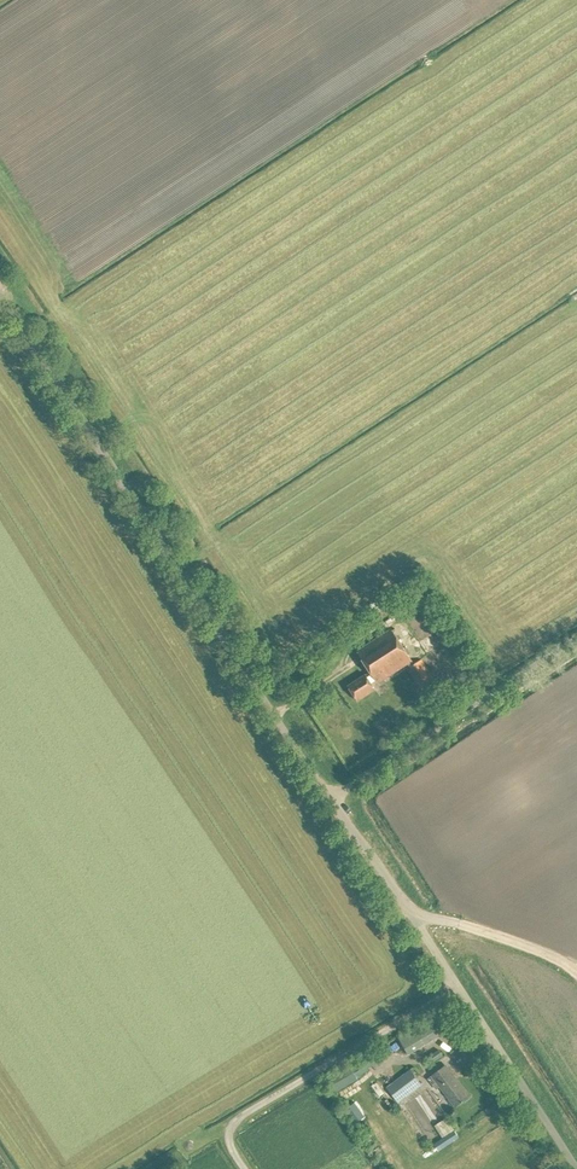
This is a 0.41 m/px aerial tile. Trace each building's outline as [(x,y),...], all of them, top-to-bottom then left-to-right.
[(408,613),(424,605),(419,595),(403,602),(408,613)] [(370,671),(365,674),(348,685),(357,700),(375,690),(373,686),(377,683),(407,664),(409,667),(407,668),(419,688),(434,678),(421,659),(414,664),(412,661),(390,628),(357,650),(370,671)] [(450,1030),(440,1014),(400,1038),(410,1054),(450,1030)] [(439,1050),(428,1057),(432,1063),(442,1056),(439,1050)] [(367,1069),(382,1060),(376,1051),(340,1073),(346,1083),(356,1077),(357,1078),(368,1072),(367,1069)] [(437,1090),(440,1087),(455,1108),(470,1096),(458,1081),(455,1083),(444,1067),(429,1079),(437,1090)] [(423,1085),(411,1069),(387,1087),(399,1103),(423,1085)] [(362,1101),(354,1105),(359,1116),(367,1112),(362,1101)] [(445,1136),(456,1128),(448,1117),(437,1124),(445,1136)] [(381,1128),(376,1120),(368,1124),(374,1133),(381,1128)] [(466,1149),(473,1160),(487,1150),(480,1140),(466,1149)] [(455,1157),(459,1166),(467,1163),(463,1153),(455,1157)]
